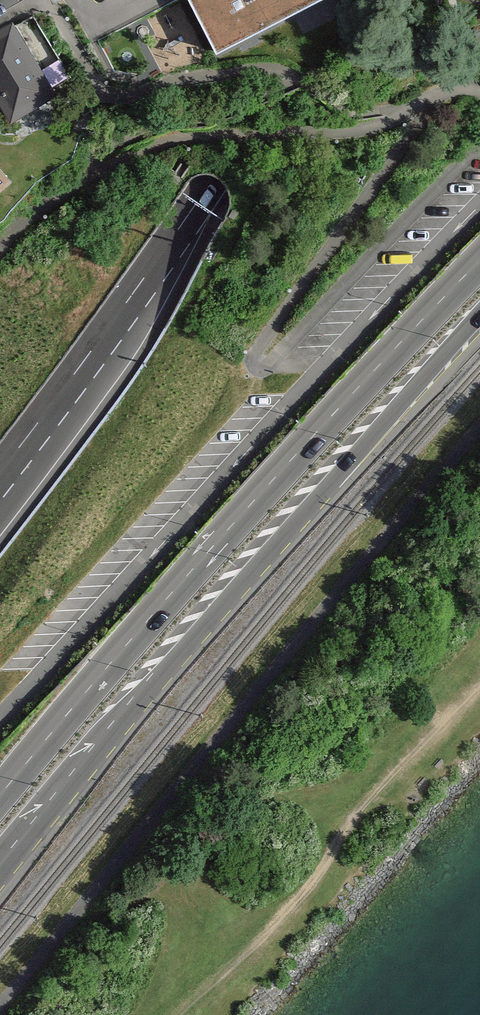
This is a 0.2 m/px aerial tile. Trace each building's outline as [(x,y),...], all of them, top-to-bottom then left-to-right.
[(220,46),(306,0),(195,0),(220,46)] [(8,113),(47,92),(9,25),(0,30),(0,99),(8,113)]
